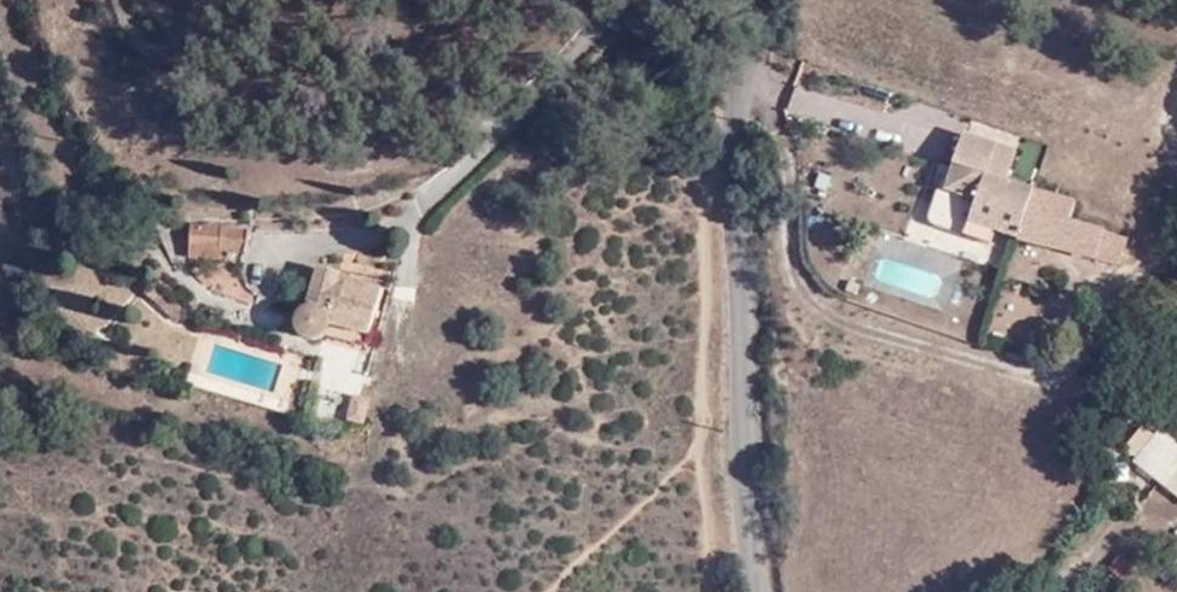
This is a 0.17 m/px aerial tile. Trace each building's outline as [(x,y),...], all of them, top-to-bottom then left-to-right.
[(816,108),(809,126),(822,131),(828,114),(816,108)] [(1017,237),(1033,191),(986,176),(995,145),(963,135),(945,190),(937,188),(928,218),(929,222),(931,225),(936,228),(963,236),(990,245),(995,230),(1017,237)] [(1073,203),(1033,191),(1017,237),(1019,238),(1118,263),(1122,252),(1099,244),(1103,232),(1067,220),(1073,203)] [(242,227),(187,225),(186,259),(217,260),(217,250),(242,251),(242,227)] [(1126,240),(1103,232),(1099,244),(1122,252),(1126,240)] [(338,272),(320,267),(309,308),(302,311),(299,317),(298,323),(299,329),(301,334),(306,338),(314,339),(322,338),(326,335),(329,330),(329,322),(371,332),(387,267),(342,256),(338,272)] [(155,283),(146,293),(176,322),(183,313),(173,303),(155,283)] [(368,345),(371,332),(329,322),(329,330),(326,335),(368,345)] [(1093,322),(1090,331),(1113,340),(1117,331),(1093,322)] [(1149,437),(1176,460),(1176,449),(1154,431),(1149,437)] [(1149,437),(1128,464),(1176,504),(1176,460),(1149,437)]
